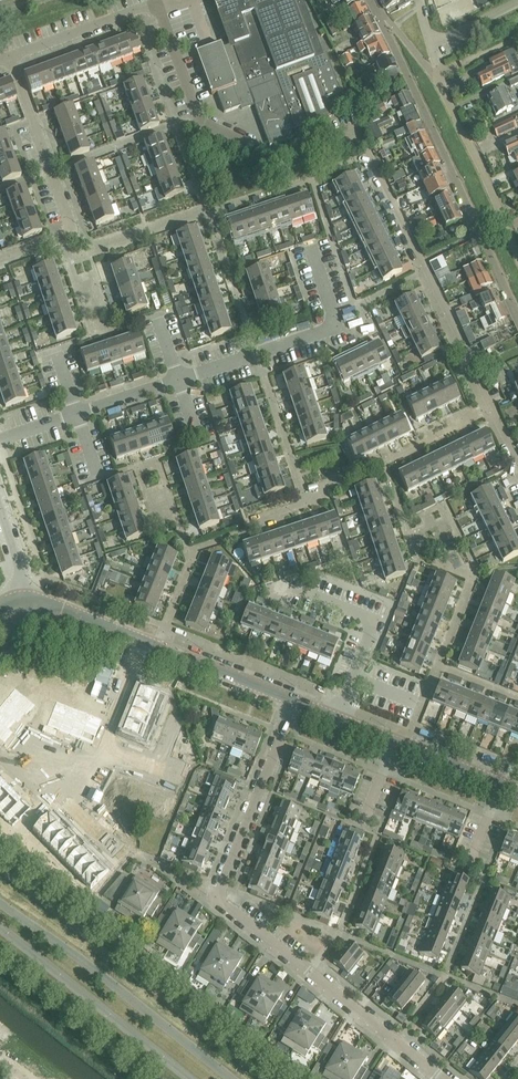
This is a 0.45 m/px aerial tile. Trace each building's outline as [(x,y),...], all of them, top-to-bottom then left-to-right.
[(217,1),(216,1),(231,42),(221,45),(220,45),(196,54),(212,96),(217,94),(224,114),(236,109),(237,112),(254,106),(270,147),(294,138),(291,130),(308,124),(309,126),(331,118),(324,99),(340,93),(326,54),(323,55),(303,0),(219,0),(217,1)] [(361,0),(335,0),(338,4),(343,1),(347,9),(361,1),(361,0)] [(386,11),(396,6),(398,11),(411,5),(410,0),(379,0),(386,11)] [(371,19),(364,5),(345,14),(352,28),(355,27),(371,19)] [(375,28),(371,19),(355,27),(359,36),(375,28)] [(379,37),(375,28),(359,36),(362,42),(359,43),(360,46),(379,37)] [(141,50),(135,35),(114,42),(121,61),(133,57),(132,53),(141,50)] [(388,55),(379,37),(360,46),(358,47),(361,54),(368,51),(367,53),(368,56),(370,56),(373,62),(388,55)] [(121,61),(114,42),(103,46),(110,65),(121,61)] [(110,65),(103,46),(92,51),(99,69),(110,65)] [(338,56),(347,51),(345,46),(340,49),(338,46),(334,48),(338,56)] [(477,76),(482,88),(505,78),(506,80),(507,80),(517,75),(517,64),(515,57),(517,56),(514,50),(489,61),(492,69),(477,76)] [(99,69),(92,51),(81,55),(87,73),(99,69)] [(87,73),(81,55),(69,59),(76,77),(87,73)] [(76,77),(69,59),(58,63),(65,81),(76,77)] [(382,76),(396,70),(391,60),(377,66),(382,76)] [(65,81),(58,63),(47,67),(54,86),(65,81)] [(148,65),(141,67),(143,72),(144,76),(151,74),(148,65)] [(54,86),(47,67),(36,71),(43,90),(54,86)] [(43,90),(36,71),(24,76),(31,94),(43,90)] [(139,73),(127,78),(129,82),(141,77),(139,73)] [(507,80),(511,88),(517,85),(517,75),(507,80)] [(10,81),(0,84),(0,89),(5,103),(17,99),(10,81)] [(98,81),(91,84),(94,90),(100,88),(98,81)] [(146,92),(142,81),(123,87),(128,99),(146,92)] [(505,91),(488,99),(496,117),(514,109),(505,91)] [(146,92),(128,99),(132,110),(150,103),(146,92)] [(407,93),(391,100),(398,114),(401,112),(413,106),(407,93)] [(150,103),(132,110),(136,122),(154,115),(150,103)] [(77,118),(72,106),(54,113),(58,125),(77,118)] [(379,106),(367,112),(371,120),(377,116),(383,114),(379,106)] [(420,122),(413,106),(401,112),(408,128),(420,122)] [(154,115),(136,122),(140,133),(159,126),(154,115)] [(81,129),(77,118),(58,125),(62,136),(81,129)] [(392,126),(389,119),(377,125),(380,132),(392,126)] [(516,130),(512,120),(493,129),(498,138),(516,130)] [(420,122),(408,128),(396,133),(398,138),(408,133),(411,138),(425,132),(420,122)] [(119,135),(114,137),(116,142),(125,138),(121,127),(116,129),(119,135)] [(81,129),(62,136),(67,147),(85,140),(81,129)] [(4,131),(0,133),(0,146),(8,143),(4,131)] [(425,132),(411,138),(405,141),(411,155),(414,154),(416,159),(433,151),(425,132)] [(144,144),(148,155),(167,149),(162,137),(144,144)] [(85,140),(67,147),(71,159),(89,152),(85,140)] [(509,158),(514,156),(517,164),(517,163),(517,140),(504,146),(509,158)] [(8,143),(0,146),(0,159),(12,154),(8,143)] [(167,149),(148,155),(143,157),(146,169),(152,166),(171,160),(167,149)] [(416,159),(412,161),(418,173),(437,165),(439,163),(437,160),(433,151),(416,159)] [(12,154),(0,159),(0,172),(17,165),(12,154)] [(171,160),(152,166),(157,178),(175,171),(171,160)] [(75,169),(79,181),(97,174),(93,162),(75,169)] [(0,172),(0,177),(3,184),(21,177),(17,165),(0,172)] [(443,179),(438,168),(419,176),(424,187),(443,179)] [(175,171),(157,178),(161,189),(179,182),(175,171)] [(405,177),(402,171),(391,177),(394,183),(405,177)] [(103,172),(97,174),(79,181),(83,192),(102,185),(107,183),(103,172)] [(354,175),(335,184),(341,195),(360,186),(354,175)] [(448,190),(443,179),(424,187),(419,189),(422,196),(427,193),(430,198),(448,190)] [(398,184),(397,185),(400,191),(401,190),(407,188),(404,181),(398,184)] [(161,189),(154,191),(159,203),(183,194),(179,182),(161,189)] [(102,185),(83,192),(87,203),(106,196),(102,185)] [(360,186),(341,195),(346,206),(365,197),(360,186)] [(6,194),(11,206),(29,199),(25,187),(6,194)] [(422,196),(419,189),(407,195),(410,202),(422,196)] [(106,196),(87,203),(91,214),(110,208),(106,196)] [(307,196),(295,200),(302,220),(314,216),(307,196)] [(434,203),(440,216),(456,209),(450,196),(434,203)] [(365,197),(346,206),(351,217),(370,208),(365,197)] [(29,199),(11,206),(15,217),(33,210),(29,199)] [(295,200),(284,204),(291,224),(302,220),(295,200)] [(284,204),(273,207),(279,227),(291,224),(284,204)] [(273,207),(261,211),(268,231),(279,227),(273,207)] [(110,208),(91,214),(96,226),(114,219),(110,208)] [(370,208),(351,217),(356,228),(375,218),(370,208)] [(456,209),(440,216),(446,229),(462,222),(456,209)] [(33,210),(15,217),(19,228),(37,222),(33,210)] [(261,211),(250,215),(257,235),(268,231),(261,211)] [(250,215),(239,219),(245,239),(257,235),(250,215)] [(424,216),(414,221),(417,226),(427,221),(424,216)] [(375,218),(356,228),(362,238),(381,229),(375,218)] [(239,219),(227,223),(234,243),(245,239),(239,219)] [(432,220),(420,226),(423,233),(436,227),(432,220)] [(37,222),(19,228),(23,240),(42,233),(37,222)] [(177,236),(181,248),(200,241),(196,229),(177,236)] [(381,229),(362,238),(367,249),(386,240),(381,229)] [(386,240),(367,249),(372,260),(391,251),(386,240)] [(200,241),(181,248),(184,259),(204,252),(200,241)] [(391,251),(372,260),(378,270),(396,261),(391,251)] [(204,252),(184,259),(188,270),(208,264),(204,252)] [(396,261),(378,270),(383,281),(402,272),(396,261)] [(111,269),(116,281),(135,274),(131,262),(111,269)] [(487,274),(482,263),(463,271),(468,282),(487,274)] [(208,264),(188,270),(192,282),(212,275),(208,264)] [(33,271),(37,284),(57,277),(53,265),(33,271)] [(246,274),(250,286),(270,279),(266,267),(246,274)] [(135,274),(116,281),(119,292),(139,285),(135,274)] [(492,285),(487,274),(468,282),(475,299),(486,295),(484,289),(492,285)] [(212,275),(192,282),(196,293),(216,286),(212,275)] [(449,287),(457,284),(454,275),(446,278),(449,287)] [(57,277),(37,284),(41,295),(61,288),(57,277)] [(270,279),(250,286),(254,297),(274,290),(270,279)] [(139,285),(119,292),(123,303),(143,297),(139,285)] [(216,286),(196,293),(200,304),(220,298),(216,286)] [(61,288),(41,295),(45,306),(65,300),(61,288)] [(274,290),(254,297),(258,308),(278,302),(274,290)] [(473,303),(469,305),(473,313),(483,309),(484,311),(499,304),(495,294),(473,303)] [(395,305),(400,317),(419,307),(413,296),(395,305)] [(143,297),(123,303),(127,315),(147,309),(143,297)] [(459,301),(462,308),(469,305),(473,303),(470,297),(459,301)] [(220,298),(200,304),(204,316),(223,309),(220,298)] [(65,300),(45,306),(49,318),(69,311),(65,300)] [(278,302),(258,308),(262,320),(287,312),(283,300),(278,302)] [(499,304),(484,311),(487,318),(480,321),(485,331),(495,326),(494,324),(507,318),(500,304),(499,304)] [(400,317),(393,320),(399,331),(400,330),(424,318),(419,307),(400,317)] [(223,309),(204,316),(207,327),(227,321),(223,309)] [(69,311),(49,318),(52,329),(72,323),(69,311)] [(463,311),(456,315),(458,321),(466,318),(463,311)] [(430,329),(424,318),(400,330),(405,341),(411,338),(430,329)] [(227,321),(207,327),(211,339),(231,332),(227,321)] [(72,323),(52,329),(56,341),(76,334),(72,323)] [(469,328),(463,331),(469,345),(475,342),(469,328)] [(430,329),(411,338),(416,349),(435,340),(430,329)] [(138,335),(126,339),(133,358),(145,354),(138,335)] [(496,346),(492,338),(480,344),(484,352),(496,346)] [(126,339),(115,342),(122,362),(133,358),(126,339)] [(435,340),(416,349),(422,360),(440,350),(435,340)] [(115,342),(104,346),(111,366),(122,362),(115,342)] [(0,346),(0,359),(10,356),(6,344),(0,346)] [(378,344),(367,349),(376,368),(387,362),(378,344)] [(104,346),(92,350),(99,370),(111,366),(104,346)] [(367,349),(356,354),(365,373),(376,368),(367,349)] [(88,373),(99,370),(92,350),(81,354),(88,373)] [(356,354),(345,360),(354,378),(365,373),(356,354)] [(0,359),(0,372),(14,367),(10,356),(0,359)] [(343,384),(354,378),(345,360),(335,365),(343,384)] [(0,372),(0,384),(18,378),(14,367),(0,372)] [(283,376),(287,388),(307,382),(303,370),(283,376)] [(0,384),(0,392),(1,396),(21,390),(18,378),(0,384)] [(451,381),(439,386),(449,405),(460,400),(451,381)] [(307,382),(287,388),(291,400),(311,393),(307,382)] [(439,386),(429,392),(438,411),(449,405),(439,386)] [(507,393),(512,404),(517,401),(517,387),(515,389),(515,390),(507,393)] [(230,394),(234,406),(254,400),(250,388),(230,394)] [(21,390),(1,396),(5,408),(25,402),(21,390)] [(429,392),(418,397),(427,416),(438,411),(429,392)] [(295,411),(315,404),(311,393),(291,400),(295,411)] [(416,421),(427,416),(418,397),(407,402),(416,421)] [(254,400),(234,406),(238,417),(257,411),(254,400)] [(318,416),(315,404),(295,411),(299,422),(318,416)] [(257,411),(238,417),(242,429),(261,422),(257,411)] [(166,415),(153,420),(154,420),(155,425),(162,445),(174,441),(166,415)] [(401,415),(389,421),(399,440),(410,434),(401,415)] [(318,416),(299,422),(303,434),(322,427),(318,416)] [(143,424),(144,429),(151,449),(162,445),(155,425),(154,420),(143,424)] [(389,421),(379,426),(388,445),(399,440),(389,421)] [(261,422),(242,429),(245,440),(265,434),(261,422)] [(379,426),(368,432),(377,451),(388,445),(379,426)] [(322,427),(303,434),(306,445),(326,438),(322,427)] [(144,429),(133,433),(139,453),(151,449),(144,429)] [(485,431),(474,437),(483,456),(495,450),(485,431)] [(368,432),(357,437),(367,456),(377,451),(368,432)] [(133,433),(122,437),(128,456),(139,453),(133,433)] [(245,440),(239,442),(243,453),(249,451),(269,445),(265,434),(245,440)] [(117,460),(128,456),(122,437),(110,441),(117,460)] [(355,461),(367,456),(357,437),(346,442),(355,461)] [(474,437),(463,442),(473,461),(483,456),(474,437)] [(463,442),(453,448),(462,466),(473,461),(463,442)] [(269,445),(249,451),(253,463),(272,456),(269,445)] [(453,448),(442,453),(451,472),(462,466),(453,448)] [(442,453),(431,458),(441,477),(451,472),(442,453)] [(176,461),(180,473),(200,467),(196,455),(176,461)] [(24,463),(28,474),(48,468),(44,456),(24,463)] [(272,456),(253,463),(257,474),(276,468),(272,456)] [(431,458),(421,463),(430,482),(441,477),(431,458)] [(421,463),(410,469),(419,488),(430,482),(421,463)] [(200,467),(180,473),(184,485),(203,478),(200,467)] [(48,468),(28,474),(32,486),(51,479),(48,468)] [(276,468),(257,474),(261,485),(280,479),(276,468)] [(408,493),(419,488),(410,469),(398,474),(408,493)] [(108,484),(111,496),(131,490),(127,478),(108,484)] [(203,478),(184,485),(188,496),(207,489),(203,478)] [(51,479),(32,486),(35,497),(55,490),(51,479)] [(261,485),(254,488),(258,499),(284,490),(280,479),(261,485)] [(375,483),(355,490),(359,502),(379,495),(375,483)] [(471,497),(476,509),(495,499),(490,488),(471,497)] [(207,489),(188,496),(192,507),(211,501),(207,489)] [(55,490),(35,497),(39,508),(59,502),(55,490)] [(131,490),(111,496),(115,508),(135,501),(131,490)] [(379,495),(359,502),(363,513),(383,506),(379,495)] [(495,499),(476,509),(481,519),(500,510),(495,499)] [(135,501),(115,508),(119,519),(138,512),(135,501)] [(211,501),(192,507),(195,518),(215,512),(211,501)] [(59,502),(39,508),(43,520),(63,513),(59,502)] [(383,506),(363,513),(366,524),(386,518),(383,506)] [(500,510),(481,519),(487,530),(506,521),(500,510)] [(138,512),(119,519),(123,530),(142,524),(138,512)] [(215,512),(195,518),(199,530),(219,524),(215,512)] [(63,513),(43,520),(47,531),(66,525),(63,513)] [(240,515),(234,517),(236,526),(243,524),(240,515)] [(335,515),(322,519),(329,539),(341,535),(335,515)] [(386,518),(366,524),(370,536),(390,529),(386,518)] [(322,519),(311,523),(318,543),(329,539),(322,519)] [(506,521),(487,530),(492,541),(511,532),(506,521)] [(311,523),(300,527),(307,546),(318,543),(311,523)] [(142,524),(123,530),(127,542),(146,536),(142,524)] [(66,525),(47,531),(51,542),(70,536),(66,525)] [(300,527),(289,530),(295,550),(307,546),(300,527)] [(390,529),(370,536),(374,547),(394,540),(390,529)] [(289,530),(277,534),(284,554),(295,550),(289,530)] [(511,532),(492,541),(497,552),(516,542),(511,532)] [(277,534),(266,538),(273,558),(284,554),(277,534)] [(70,536),(51,542),(55,554),(74,547),(70,536)] [(266,538),(254,542),(261,562),(273,558),(266,538)] [(394,540),(374,547),(378,559),(398,552),(394,540)] [(249,566),(261,562),(254,542),(243,546),(249,566)] [(497,552),(503,563),(517,555),(517,546),(516,542),(497,552)] [(74,547),(55,554),(58,565),(78,558),(74,547)] [(158,549),(153,560),(172,568),(177,557),(158,549)] [(398,552),(378,559),(382,570),(402,563),(398,552)] [(78,558),(58,565),(62,577),(82,570),(78,558)] [(212,558),(208,569),(227,577),(232,565),(212,558)] [(172,568),(153,560),(149,571),(168,579),(172,568)] [(402,563),(382,570),(386,582),(406,575),(402,563)] [(208,569),(203,580),(223,588),(227,577),(208,569)] [(168,579),(149,571),(144,583),(163,590),(168,579)] [(107,573),(105,579),(120,585),(123,577),(113,573),(112,574),(108,572),(107,573)] [(495,575),(490,586),(509,594),(514,583),(495,575)] [(436,576),(431,588),(451,596),(456,584),(436,576)] [(203,580),(199,592),(218,599),(223,588),(203,580)] [(163,590),(144,583),(140,594),(159,601),(163,590)] [(490,586),(486,598),(505,605),(509,594),(490,586)] [(451,596),(431,588),(427,599),(447,607),(451,596)] [(199,592),(195,603),(214,610),(218,599),(199,592)] [(159,601),(140,594),(135,605),(154,613),(159,601)] [(486,598),(481,609),(500,616),(505,605),(486,598)] [(447,607),(427,599),(422,610),(442,618),(447,607)] [(195,603),(190,614),(209,621),(214,610),(195,603)] [(241,626),(252,631),(260,611),(248,607),(241,626)] [(481,609),(477,620),(496,628),(500,616),(481,609)] [(442,618),(422,610),(418,621),(438,629),(442,618)] [(271,616),(260,611),(252,631),(263,635),(271,616)] [(205,633),(209,621),(190,614),(186,625),(205,633)] [(282,620),(271,616),(263,635),(275,640),(282,620)] [(294,625),(282,620),(275,640),(285,644),(294,625)] [(477,620),(472,631),(491,639),(496,628),(477,620)] [(438,629),(418,621),(413,632),(433,640),(438,629)] [(305,629),(294,625),(285,644),(297,649),(305,629)] [(316,634),(305,629),(297,649),(308,653),(316,634)] [(472,631),(468,642),(487,650),(491,639),(472,631)] [(433,640),(413,632),(409,643),(429,651),(433,640)] [(327,638),(316,634),(308,653),(319,658),(327,638)] [(339,643),(327,638),(319,658),(331,662),(339,643)] [(468,642),(463,653),(483,661),(487,650),(468,642)] [(429,651),(409,643),(405,654),(425,662),(429,651)] [(478,672),(483,661),(463,653),(459,665),(478,672)] [(425,662),(405,654),(400,666),(420,674),(425,662)] [(433,703),(444,707),(452,688),(440,684),(433,703)] [(463,693),(452,688),(444,707),(455,712),(463,693)] [(14,689),(6,699),(25,714),(25,715),(27,716),(35,706),(14,689)] [(140,689),(135,701),(160,711),(165,699),(140,689)] [(474,697),(463,693),(455,712),(466,716),(474,697)] [(485,701),(474,697),(466,716),(477,721),(485,701)] [(0,706),(0,708),(16,721),(16,722),(18,723),(25,715),(25,714),(6,699),(0,706)] [(135,701),(131,712),(156,722),(160,711),(135,701)] [(496,706),(485,701),(477,721),(488,725),(496,706)] [(47,726),(47,727),(59,732),(69,706),(57,702),(47,726)] [(69,706),(59,732),(69,736),(79,711),(69,706)] [(488,725),(485,734),(496,738),(500,730),(507,710),(496,706),(488,725)] [(9,730),(16,722),(16,721),(0,708),(0,723),(9,730)] [(507,710),(500,730),(511,734),(517,716),(517,715),(507,710)] [(79,711),(69,736),(80,740),(90,715),(79,711)] [(131,712),(126,722),(152,732),(156,722),(131,712)] [(90,715),(80,740),(92,745),(102,720),(90,715)] [(211,741),(222,745),(231,722),(226,720),(225,723),(219,720),(211,741)] [(126,722),(122,734),(147,744),(152,732),(126,722)] [(236,724),(231,722),(222,745),(232,749),(240,729),(234,727),(236,724)] [(5,744),(13,733),(9,730),(0,723),(0,740),(5,744)] [(232,749),(230,755),(240,760),(243,753),(252,730),(247,729),(246,731),(240,729),(232,749)] [(257,732),(252,730),(243,753),(254,758),(262,738),(255,735),(257,732)] [(288,771),(299,776),(308,753),(303,751),(302,754),(296,751),(288,771)] [(312,755),(308,753),(299,776),(309,780),(317,760),(311,757),(312,755)] [(9,756),(7,760),(11,763),(15,758),(11,754),(9,756)] [(15,758),(11,763),(15,767),(18,763),(19,761),(15,758)] [(323,762),(317,760),(309,780),(320,784),(329,761),(324,759),(323,762)] [(320,784),(318,788),(329,792),(338,768),(332,766),(333,763),(329,761),(320,784)] [(329,792),(328,793),(339,797),(341,792),(350,770),(345,768),(344,770),(338,768),(329,792)] [(27,771),(24,774),(29,777),(33,772),(28,769),(27,771)] [(354,771),(350,770),(341,792),(352,797),(360,777),(353,774),(354,771)] [(33,772),(29,777),(33,781),(35,778),(37,776),(33,772)] [(215,777),(211,788),(234,798),(236,793),(233,792),(235,786),(215,777)] [(0,790),(0,806),(14,791),(6,783),(0,790)] [(51,787),(46,792),(51,795),(55,791),(51,787)] [(234,798),(211,788),(207,799),(227,807),(229,801),(232,802),(234,798)] [(0,806),(0,815),(3,819),(22,799),(14,791),(0,806)] [(392,812),(389,819),(402,824),(405,818),(414,795),(409,793),(408,796),(402,793),(394,813),(392,812)] [(418,797),(414,795),(405,818),(416,822),(424,802),(417,800),(418,797)] [(62,796),(58,801),(62,805),(67,800),(62,796)] [(22,799),(3,819),(12,828),(32,809),(22,799)] [(227,807),(207,799),(202,809),(225,819),(227,814),(224,813),(227,807)] [(429,804),(424,802),(416,822),(426,826),(435,804),(430,802),(429,804)] [(277,809),(275,814),(298,823),(302,812),(282,804),(279,810),(277,809)] [(439,805),(435,804),(426,826),(436,831),(444,810),(438,808),(439,805)] [(225,819),(202,809),(198,820),(218,828),(221,822),(223,823),(225,819)] [(78,812),(75,815),(80,819),(84,814),(79,810),(78,812)] [(450,813),(444,810),(436,831),(446,835),(456,812),(451,810),(450,813)] [(51,812),(32,831),(41,841),(57,826),(61,822),(51,812)] [(460,814),(456,812),(446,835),(457,839),(466,819),(459,816),(460,814)] [(84,814),(80,819),(84,822),(86,819),(88,817),(84,814)] [(298,823),(275,814),(273,819),(276,820),(273,826),(293,834),(298,823)] [(218,828),(198,820),(194,830),(217,840),(219,835),(216,834),(218,828)] [(96,826),(93,830),(97,833),(101,828),(97,824),(96,826)] [(57,826),(41,841),(49,849),(65,834),(64,833),(57,826)] [(268,830),(266,835),(289,844),(293,834),(273,826),(271,831),(268,830)] [(101,828),(97,833),(102,836),(104,833),(106,831),(101,828)] [(65,834),(49,849),(57,857),(73,842),(77,838),(69,830),(68,829),(64,833),(65,834)] [(353,864),(356,858),(358,853),(361,854),(364,845),(361,843),(364,837),(344,829),(323,882),(346,891),(348,886),(345,885),(349,874),(352,875),(356,866),(353,864)] [(217,840),(194,830),(190,841),(210,849),(212,843),(215,844),(217,840)] [(289,844),(266,835),(264,840),(267,841),(265,847),(285,855),(289,844)] [(510,860),(517,841),(517,837),(515,836),(514,838),(507,836),(499,856),(510,860)] [(113,841),(111,844),(115,847),(119,842),(115,839),(113,841)] [(210,849),(190,841),(186,851),(209,860),(210,856),(208,855),(210,849)] [(73,842),(57,857),(65,865),(81,849),(80,849),(73,842)] [(119,842),(115,847),(119,851),(122,848),(123,846),(119,842)] [(81,849),(65,865),(73,873),(92,854),(84,846),(84,845),(80,849),(81,849)] [(260,851),(258,856),(281,865),(285,855),(265,847),(263,852),(260,851)] [(386,850),(382,861),(400,868),(405,857),(386,850)] [(209,860),(186,851),(181,862),(184,863),(198,869),(201,870),(204,864),(207,865),(209,860)] [(92,854),(73,873),(81,881),(100,862),(92,854)] [(100,862),(81,881),(90,890),(110,871),(115,866),(106,856),(100,862)] [(281,865),(258,856),(256,860),(259,862),(257,868),(277,876),(281,865)] [(382,861),(377,872),(396,879),(400,868),(382,861)] [(184,863),(182,868),(196,873),(198,869),(184,863)] [(251,872),(250,877),(273,886),(277,876),(257,868),(254,873),(251,872)] [(377,872),(373,883),(391,891),(396,879),(377,872)] [(122,875),(113,886),(137,902),(148,885),(136,877),(129,888),(126,886),(130,880),(122,875)] [(451,875),(446,887),(464,894),(469,882),(451,875)] [(250,877),(248,881),(251,883),(248,889),(273,899),(278,888),(273,886),(250,877)] [(346,891),(323,882),(319,892),(339,900),(341,894),(344,896),(346,891)] [(373,883),(369,894),(387,901),(393,904),(397,893),(391,891),(373,883)] [(148,885),(137,902),(155,913),(159,907),(153,903),(160,892),(148,885)] [(115,911),(127,919),(137,902),(113,886),(104,897),(115,904),(119,898),(122,900),(115,911)] [(464,894),(446,887),(441,898),(460,905),(464,894)] [(492,892),(488,903),(506,911),(511,899),(514,901),(517,895),(504,890),(502,896),(492,892)] [(339,900),(319,892),(314,903),(337,912),(339,907),(336,906),(339,900)] [(369,894),(364,905),(382,913),(387,901),(369,894)] [(441,898),(437,909),(455,916),(460,905),(441,898)] [(99,901),(93,908),(104,917),(110,910),(99,901)] [(137,902),(127,919),(139,926),(146,915),(151,918),(155,913),(137,902)] [(337,912),(314,903),(310,914),(330,922),(333,915),(335,917),(337,912)] [(488,903),(483,915),(501,922),(506,911),(488,903)] [(198,905),(189,918),(195,921),(203,908),(198,905)] [(364,905),(360,917),(378,924),(382,913),(364,905)] [(437,909),(433,920),(451,927),(455,916),(437,909)] [(165,918),(161,924),(179,935),(189,918),(177,910),(170,921),(165,918)] [(483,915),(479,926),(497,933),(501,922),(483,915)] [(378,924),(360,917),(355,928),(373,935),(378,924)] [(189,918),(179,935),(197,946),(200,940),(195,936),(202,925),(195,921),(189,918)] [(451,927),(433,920),(428,931),(446,938),(451,927)] [(156,944),(169,952),(179,935),(161,924),(158,930),(163,933),(156,944)] [(479,926),(475,936),(493,944),(497,933),(479,926)] [(393,931),(390,940),(395,943),(400,933),(395,931),(395,932),(393,931)] [(446,938),(428,931),(424,942),(442,949),(446,938)] [(179,935),(169,952),(181,959),(188,948),(193,952),(197,946),(179,935)] [(475,936),(470,948),(488,955),(493,944),(475,936)] [(208,940),(205,945),(211,949),(214,944),(208,940)] [(442,949),(424,942),(419,954),(437,961),(442,949)] [(206,951),(203,957),(220,968),(231,951),(218,943),(212,954),(206,951)] [(349,944),(341,954),(356,966),(364,956),(349,944)] [(470,948),(465,959),(484,966),(488,955),(470,948)] [(231,951),(220,968),(238,979),(242,973),(236,970),(243,959),(231,951)] [(356,966),(341,954),(333,963),(348,976),(356,966)] [(198,977),(210,985),(220,968),(203,957),(199,963),(204,966),(198,977)] [(484,966),(465,959),(461,970),(479,978),(484,966)] [(274,967),(270,972),(275,976),(279,971),(274,967)] [(220,968),(210,985),(222,992),(229,981),(234,985),(238,979),(220,968)] [(281,971),(277,977),(282,981),(287,976),(281,971)] [(409,971),(401,981),(417,993),(425,983),(409,971)] [(248,984),(244,990),(262,1001),(272,984),(260,976),(253,987),(248,984)] [(417,993),(401,981),(394,990),(409,1002),(417,993)] [(272,984),(262,1001),(280,1012),(283,1006),(278,1003),(285,992),(272,984)] [(303,987),(297,996),(312,1004),(315,998),(307,993),(308,991),(303,987)] [(239,1010),(252,1018),(262,1001),(244,990),(241,996),(246,999),(239,1010)] [(409,1002),(394,990),(386,1000),(401,1012),(409,1002)] [(452,990),(444,1000),(459,1012),(467,1002),(452,990)] [(444,1000),(437,1009),(452,1021),(459,1012),(444,1000)] [(262,1001),(252,1018),(264,1026),(271,1015),(276,1018),(280,1012),(262,1001)] [(437,1009),(429,1018),(444,1031),(452,1021),(437,1009)] [(289,1017),(286,1023),(303,1034),(314,1017),(302,1010),(295,1021),(289,1017)] [(507,1025),(517,1034),(517,1018),(514,1015),(507,1025)] [(326,1025),(314,1017),(303,1034),(324,1047),(325,1047),(328,1041),(319,1036),(326,1025)] [(444,1031),(429,1018),(421,1028),(436,1040),(444,1031)] [(281,1044),(293,1051),(303,1034),(286,1023),(282,1029),(287,1033),(281,1044)] [(507,1025),(499,1034),(514,1046),(517,1042),(517,1034),(507,1025)] [(324,1047),(303,1034),(293,1051),(305,1059),(312,1048),(317,1051),(318,1051),(321,1053),(324,1047)] [(514,1046),(499,1034),(492,1043),(507,1056),(514,1046)] [(324,1055),(327,1056),(345,1067),(355,1050),(343,1043),(336,1054),(331,1050),(331,1051),(328,1049),(324,1055)] [(507,1056),(492,1043),(484,1053),(499,1065),(507,1056)] [(355,1050),(345,1067),(363,1078),(366,1072),(361,1069),(368,1058),(355,1050)] [(499,1065),(484,1053),(477,1062),(492,1074),(499,1065)] [(326,1078),(338,1078),(345,1067),(327,1056),(324,1062),(329,1066),(322,1077),(326,1078)] [(477,1062),(469,1072),(478,1078),(488,1078),(492,1074),(477,1062)] [(338,1078),(362,1078),(363,1078),(345,1067),(338,1078)]
